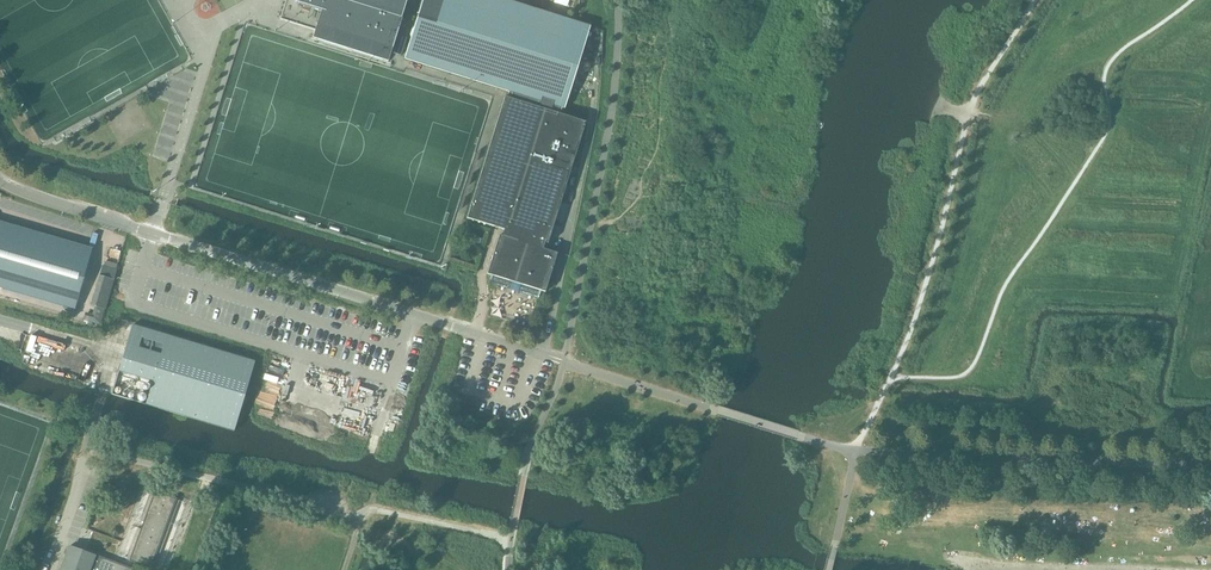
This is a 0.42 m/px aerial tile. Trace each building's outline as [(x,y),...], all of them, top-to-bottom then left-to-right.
[(280,19),(315,30),(313,35),(310,34),(308,41),(390,67),(392,59),(389,58),(407,0),(286,0),(280,19)] [(489,283),(511,290),(538,298),(541,291),(545,292),(557,253),(542,249),(544,243),(547,243),(585,122),(559,114),(561,108),(564,109),(590,26),(505,0),(422,0),(404,58),(509,91),(507,98),(504,97),(467,218),(495,227),(504,230),(502,236),(499,235),(487,274),(491,275),(489,283)] [(75,309),(93,249),(0,222),(0,287),(75,309)] [(91,306),(95,307),(91,321),(100,324),(102,317),(105,310),(114,279),(100,275),(91,306)] [(118,372),(111,394),(192,418),(234,431),(240,410),(255,362),(135,326),(132,325),(132,328),(122,360),(118,372)] [(29,359),(79,376),(86,355),(36,338),(29,359)] [(157,492),(132,561),(148,567),(173,498),(157,492)] [(95,555),(80,550),(69,546),(60,569),(90,569),(91,566),(95,555)] [(91,566),(90,569),(129,569),(129,568),(101,558),(97,569),(91,566)]
